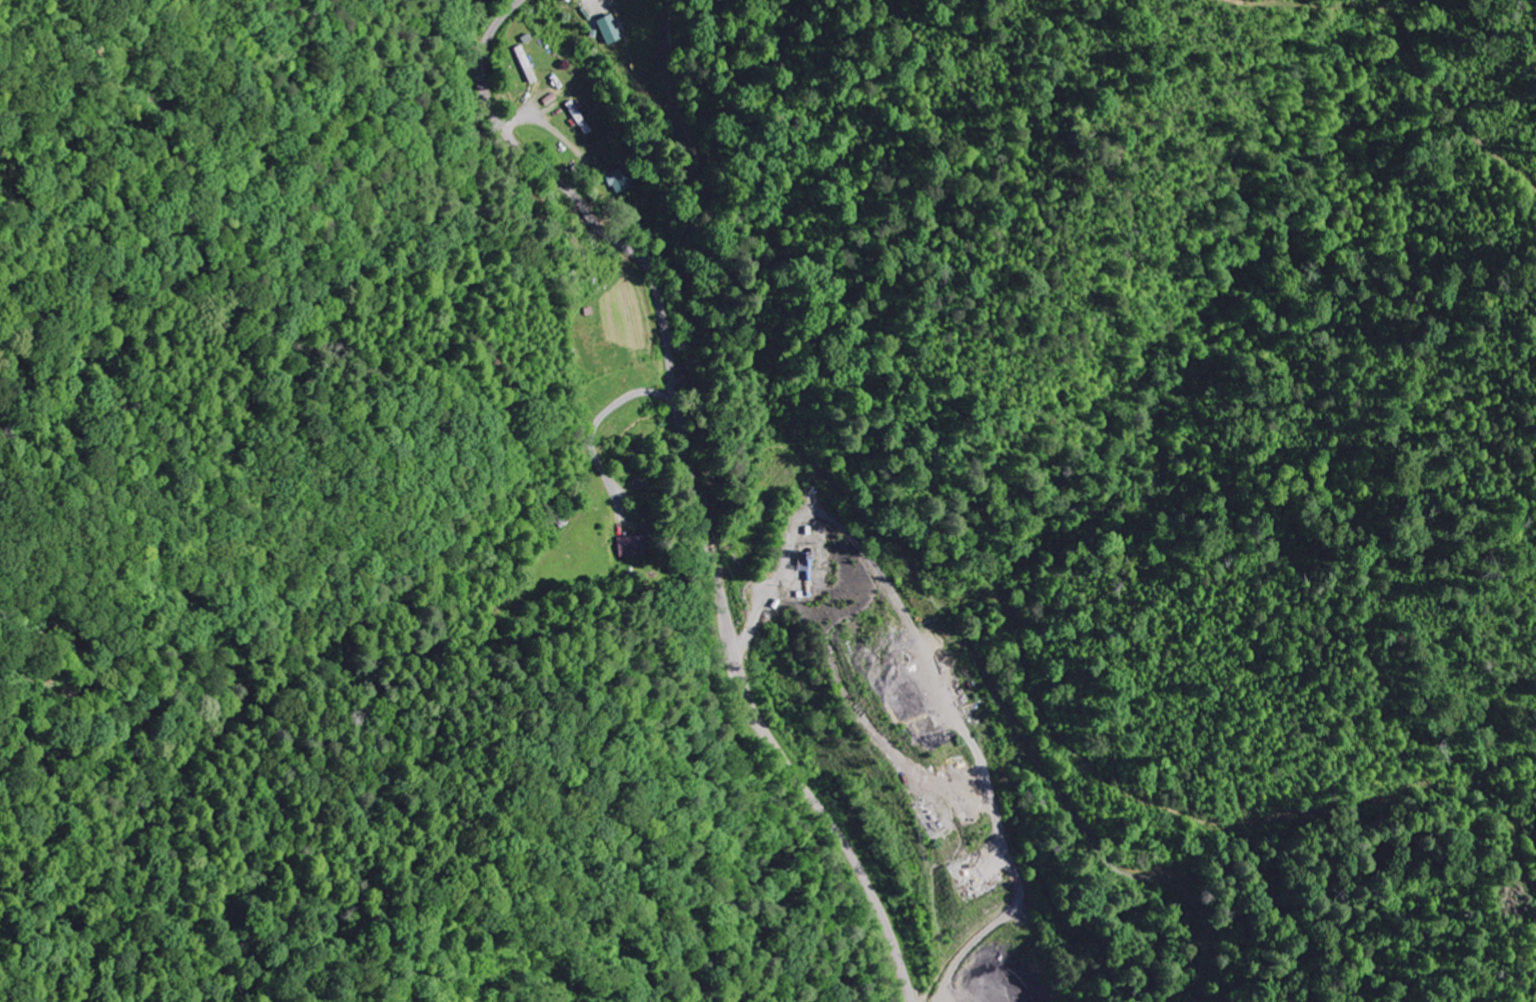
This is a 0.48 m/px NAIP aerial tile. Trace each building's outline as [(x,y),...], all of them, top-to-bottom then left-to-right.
[(603,46),(619,40),(610,15),(594,21),(603,46)] [(536,81),(521,46),(513,49),(529,85),(536,81)] [(566,106),(582,136),(590,131),(575,101),(566,106)] [(627,166),(605,174),(613,194),(635,186),(627,166)] [(617,540),(621,559),(645,554),(642,535),(617,540)]
